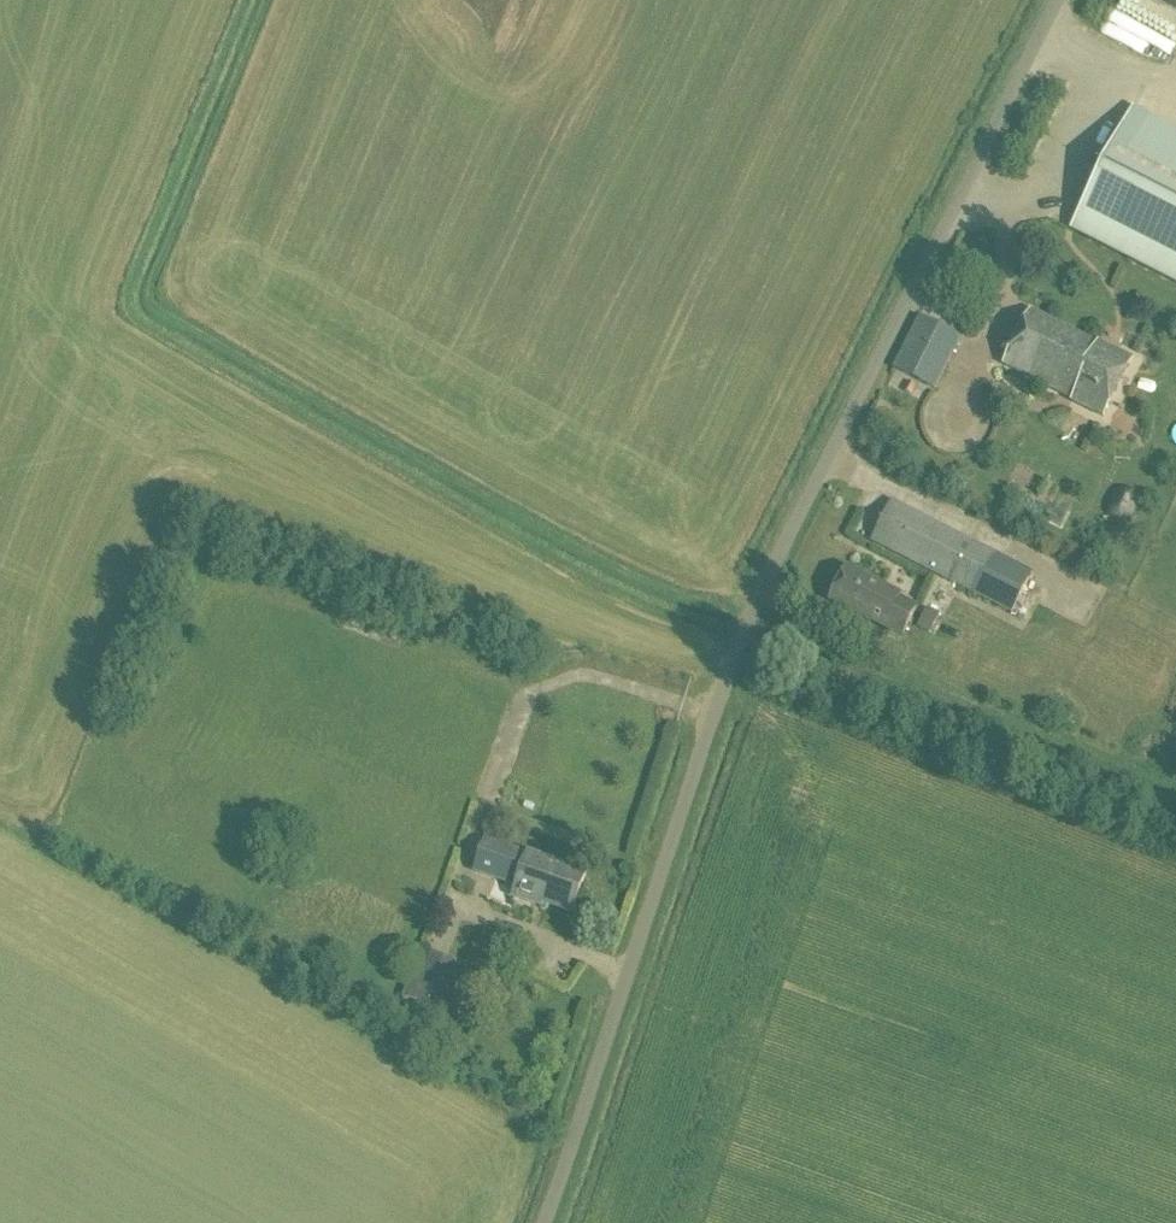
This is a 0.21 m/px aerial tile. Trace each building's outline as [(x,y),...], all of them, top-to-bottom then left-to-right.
[(1133,105),(1070,229),(1175,283),(1175,127),(1133,105)] [(1097,343),(1032,310),(1004,364),(1074,399),(1073,401),(1104,417),(1133,360),(1098,342),(1097,343)] [(936,387),(960,339),(917,318),(893,366),(936,387)] [(1011,611),(1031,572),(893,502),(873,540),(1011,611)] [(902,636),(916,608),(898,599),(900,595),(848,568),(831,600),(877,624),(877,623),(902,636)] [(529,855),(486,840),(475,870),(519,885),(515,896),(533,903),(534,900),(572,913),(586,874),(529,854),(529,855)]
